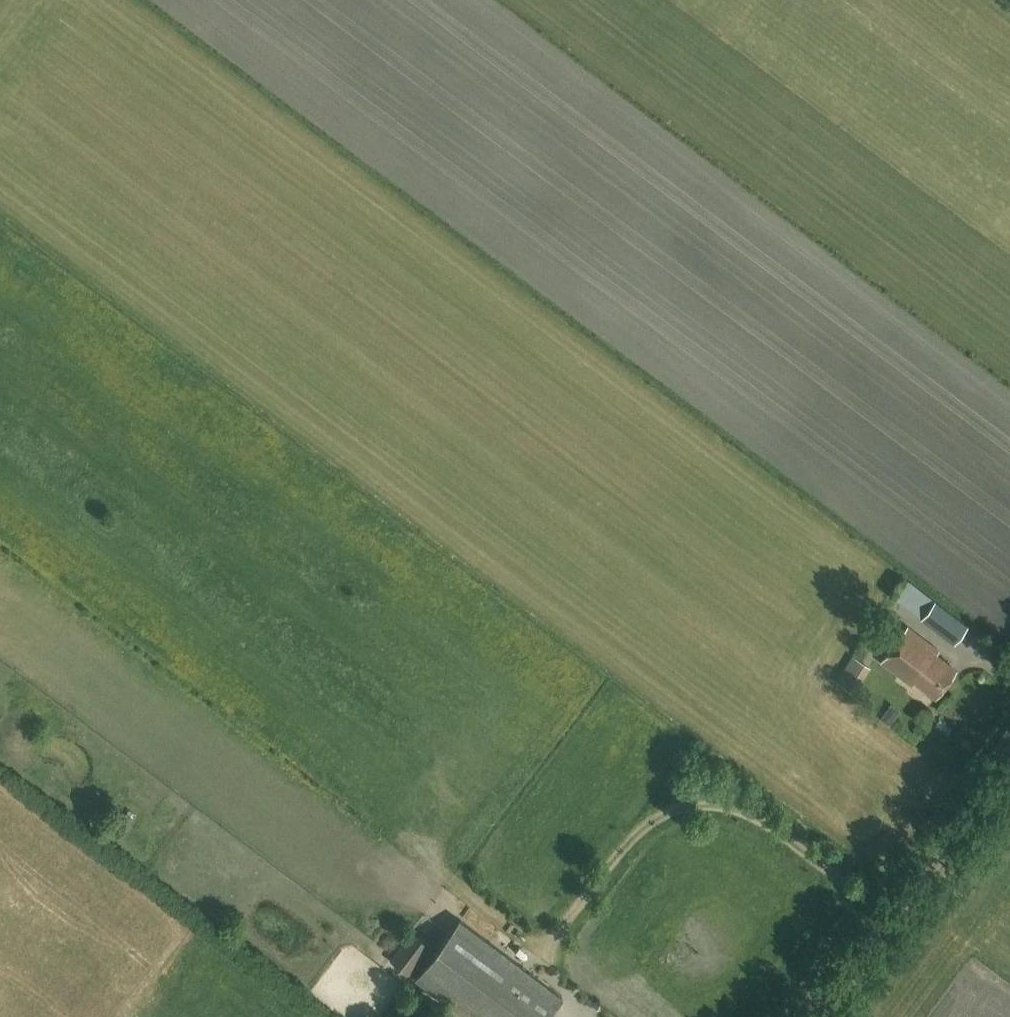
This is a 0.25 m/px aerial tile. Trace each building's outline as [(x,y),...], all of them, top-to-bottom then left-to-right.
[(954,641),(966,625),(918,590),(906,606),(954,641)] [(935,696),(955,669),(936,655),(939,651),(906,627),(880,663),(912,686),(915,682),(935,696)] [(855,692),(870,668),(852,657),(837,681),(855,692)] [(561,996),(460,920),(415,979),(467,1016),(545,1016),(561,996)] [(409,974),(429,945),(410,932),(390,960),(409,974)]
